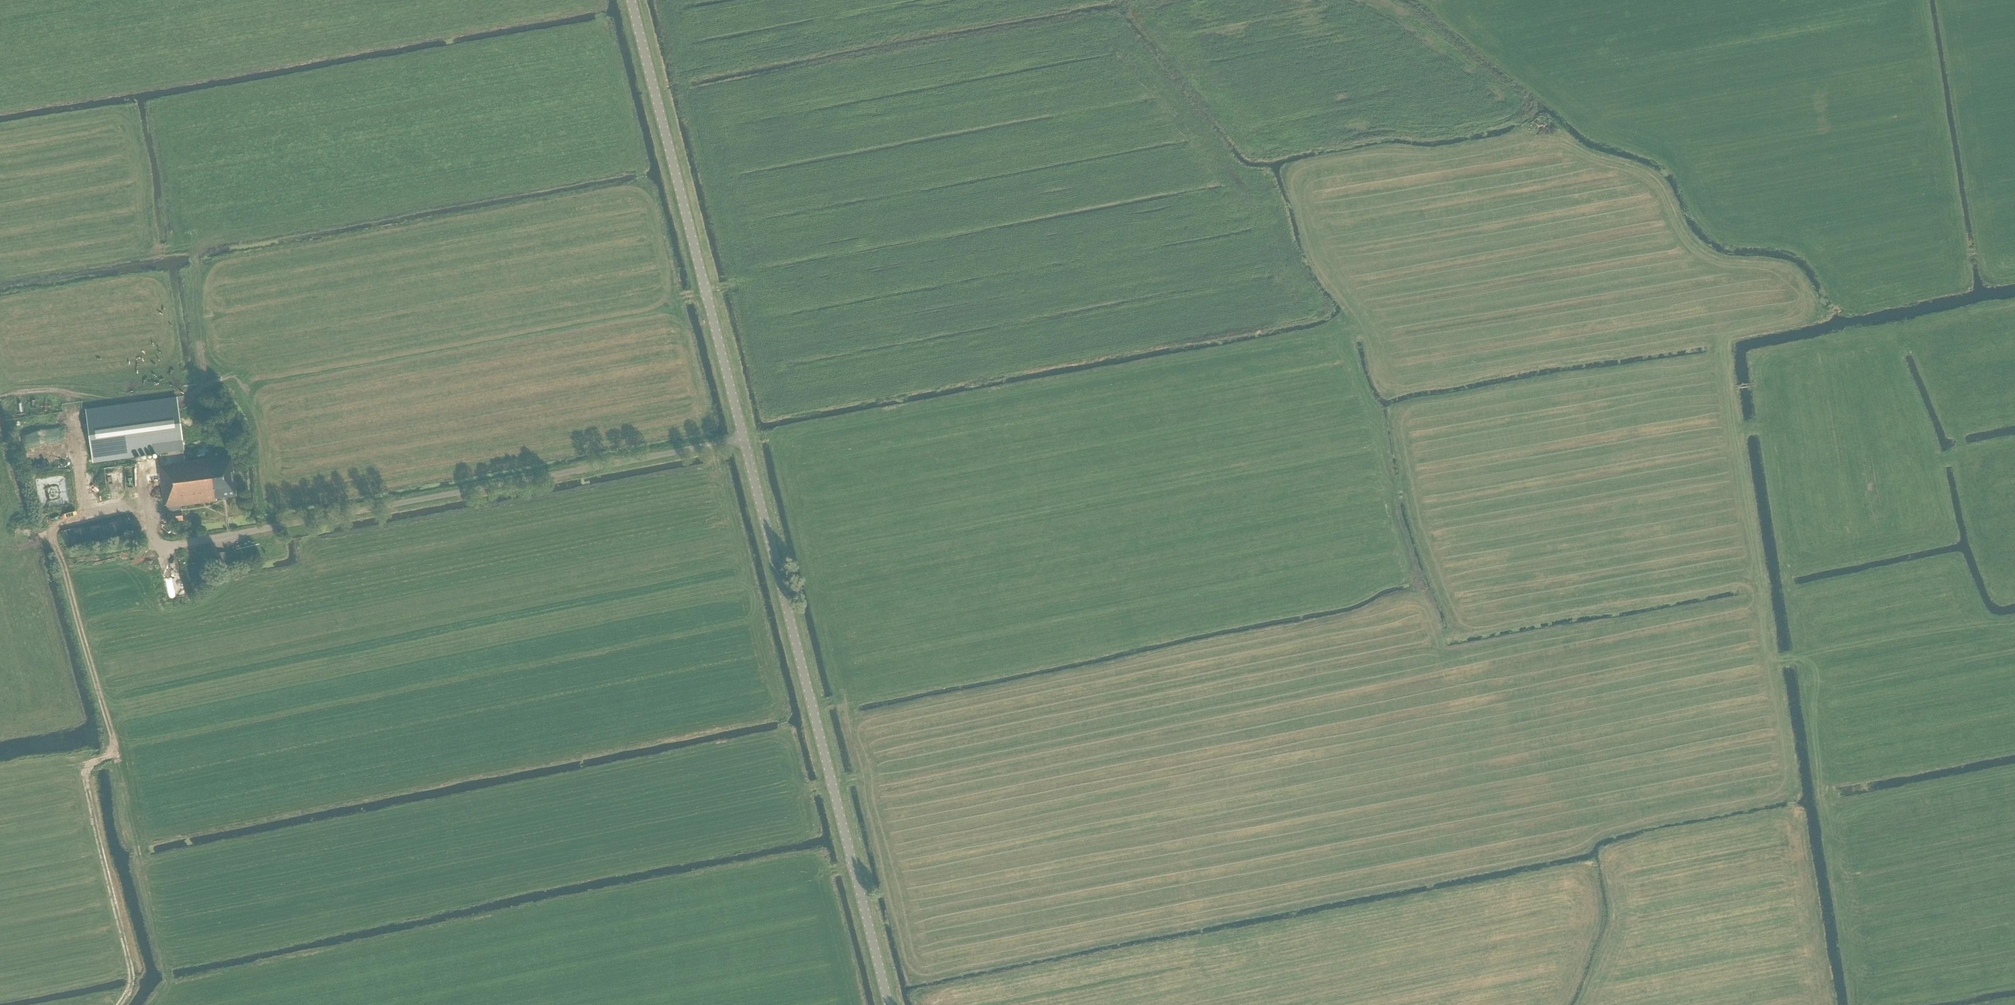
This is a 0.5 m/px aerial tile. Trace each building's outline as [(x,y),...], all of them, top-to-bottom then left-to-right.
[(94,462),(160,454),(161,465),(159,465),(163,498),(166,498),(167,508),(168,513),(169,522),(183,520),(182,512),(181,506),(215,502),(215,499),(237,496),(232,456),(185,462),(183,450),(184,450),(177,398),(87,410),(94,462)] [(216,554),(218,564),(228,562),(226,551),(216,554)]
